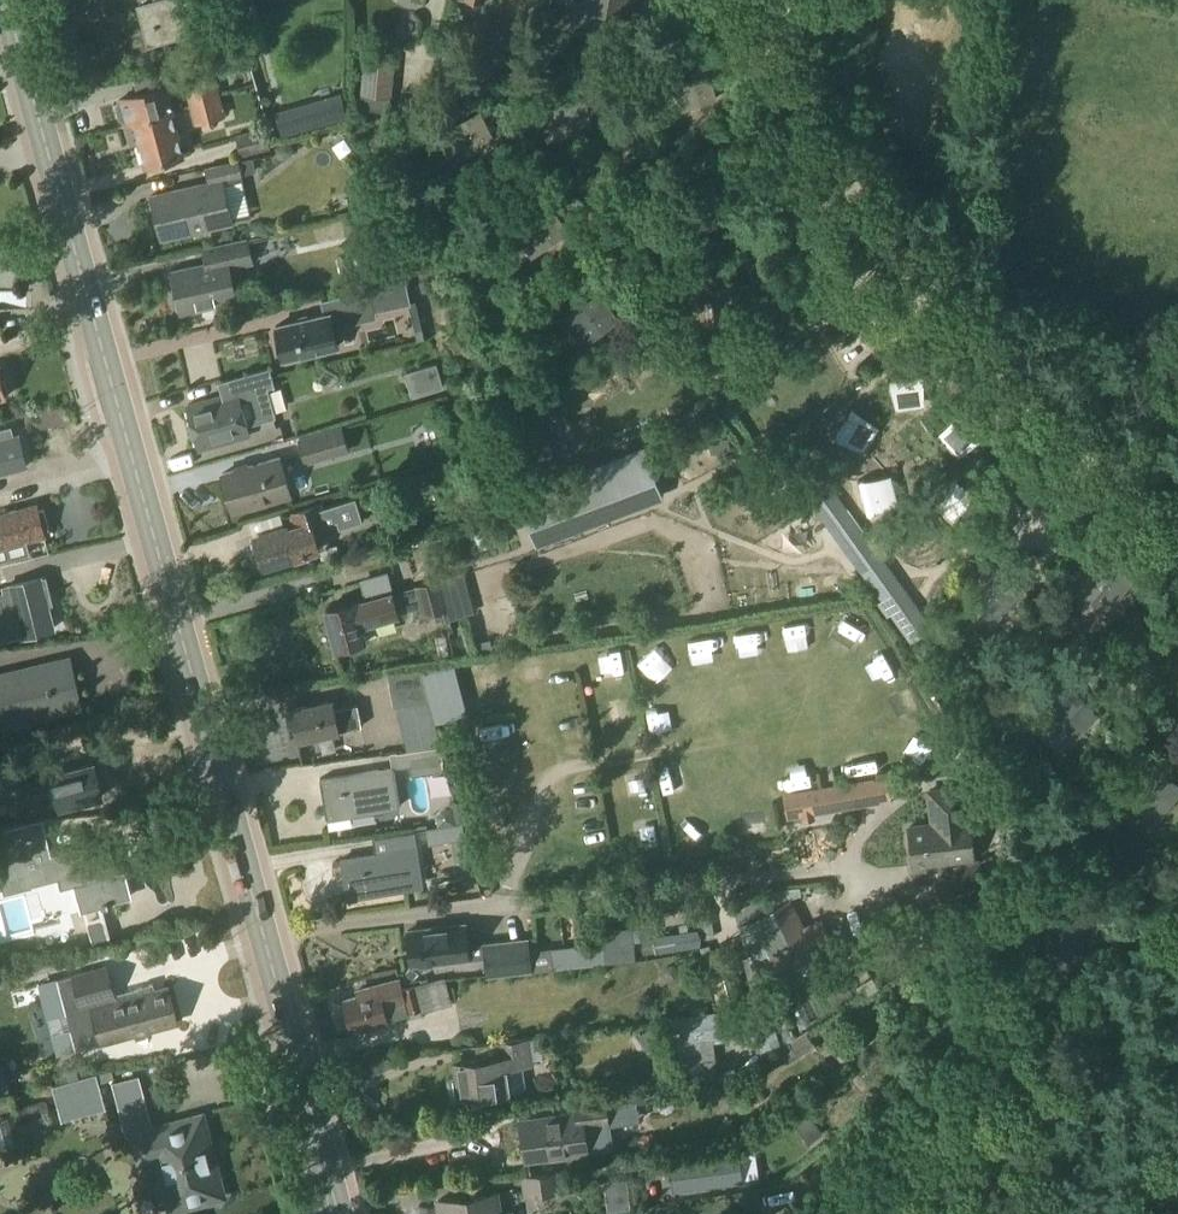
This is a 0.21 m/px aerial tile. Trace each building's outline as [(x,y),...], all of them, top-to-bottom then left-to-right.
[(138,6),(148,44),(194,32),(185,0),(154,0),(154,2),(138,6)] [(580,6),(625,16),(629,0),(582,0),(580,6)] [(244,55),(233,57),(237,70),(247,68),(244,55)] [(366,62),(360,110),(387,112),(393,64),(366,62)] [(709,73),(673,85),(677,97),(682,113),(719,99),(709,73)] [(214,80),(185,87),(190,105),(219,98),(214,80)] [(118,100),(115,105),(118,118),(123,122),(127,121),(128,122),(171,110),(165,86),(121,97),(122,99),(118,100)] [(219,98),(190,105),(195,124),(224,115),(219,98)] [(552,120),(541,122),(546,142),(572,135),(570,130),(590,125),(583,99),(549,108),(552,120)] [(319,123),(314,103),(276,114),(282,133),(319,123)] [(171,110),(128,122),(133,121),(145,165),(182,155),(170,112),(172,111),(171,110)] [(478,114),(443,133),(449,144),(453,142),(461,157),(492,141),(478,114)] [(264,127),(236,135),(241,157),(270,149),(264,127)] [(274,147),(274,154),(276,157),(283,158),(290,153),(292,146),(289,143),(282,141),(274,147)] [(252,158),(237,162),(241,175),(255,172),(252,158)] [(209,183),(150,196),(160,239),(232,222),(222,179),(241,175),(237,162),(205,169),(209,183)] [(549,208),(514,231),(521,242),(525,240),(534,254),(566,233),(549,208)] [(205,263),(170,271),(180,314),(236,301),(228,268),(251,262),(246,239),(202,249),(205,263)] [(324,314),(275,325),(282,358),(336,346),(332,327),(375,317),(368,289),(404,281),(404,280),(321,300),(324,314)] [(757,282),(712,288),(717,323),(762,317),(757,282)] [(601,292),(564,320),(571,330),(564,335),(578,353),(622,321),(601,292)] [(222,395),(186,405),(199,450),(248,436),(245,425),(276,417),(268,390),(275,388),(269,367),(218,381),(222,395)] [(827,449),(848,479),(889,450),(867,419),(878,411),(850,373),(802,407),(830,447),(827,449)] [(536,408),(530,392),(525,379),(512,385),(505,388),(516,416),(536,408)] [(344,426),(299,439),(307,466),(352,453),(344,426)] [(547,433),(526,441),(539,475),(560,467),(547,433)] [(0,440),(0,473),(26,466),(18,436),(0,440)] [(539,494),(519,502),(522,510),(542,502),(548,520),(655,481),(642,446),(536,486),(539,494)] [(279,457),(222,473),(232,510),(290,494),(279,457)] [(810,487),(819,499),(833,489),(824,477),(810,487)] [(815,503),(813,505),(822,517),(821,517),(890,614),(893,619),(910,643),(930,629),(924,620),(910,600),(852,518),(841,503),(840,504),(832,492),(815,503)] [(253,536),(262,566),(294,557),(317,550),(311,529),(336,522),(338,529),(362,522),(355,499),(320,509),(319,504),(291,513),(295,526),(287,529),(286,529),(285,527),(253,536)] [(8,559),(28,553),(25,541),(44,535),(42,528),(48,527),(43,508),(37,509),(36,505),(0,514),(0,561),(8,559)] [(1104,555),(1077,589),(1104,611),(1131,577),(1104,555)] [(994,565),(965,599),(992,621),(1021,587),(994,565)] [(456,574),(440,579),(448,608),(464,604),(456,574)] [(22,636),(53,629),(44,595),(49,594),(45,577),(4,587),(5,592),(11,613),(0,615),(0,642),(22,636)] [(439,578),(413,586),(421,616),(422,616),(447,609),(448,609),(448,608),(440,579),(439,578)] [(354,601),(325,609),(335,649),(365,640),(360,626),(397,616),(391,593),(354,603),(354,601)] [(698,629),(681,630),(682,648),(700,647),(698,629)] [(0,674),(0,724),(15,720),(16,725),(29,722),(28,717),(77,706),(74,692),(78,691),(73,672),(69,673),(66,659),(0,674)] [(420,669),(387,675),(393,707),(405,704),(428,700),(420,669)] [(1069,691),(1038,722),(1063,747),(1094,716),(1069,691)] [(330,701),(292,709),(298,740),(337,732),(362,727),(358,706),(356,706),(351,707),(332,711),(332,710),(330,701)] [(416,750),(407,751),(409,767),(410,776),(421,775),(425,774),(444,771),(441,746),(416,750)] [(51,776),(25,783),(30,800),(56,793),(60,807),(102,796),(93,762),(51,774),(51,776)] [(1120,799),(1136,812),(1130,820),(1150,837),(1169,813),(1166,811),(1177,796),(1177,784),(1151,762),(1120,799)] [(393,768),(319,780),(328,830),(352,826),(349,812),(362,810),(361,809),(399,803),(393,768)] [(793,792),(782,794),(786,819),(801,816),(802,821),(814,819),(813,814),(828,811),(878,803),(877,799),(889,797),(886,782),(886,780),(884,781),(874,782),(874,778),(841,784),(821,787),(793,792)] [(932,825),(908,828),(912,866),(972,859),(967,821),(965,821),(961,788),(928,792),(932,825)] [(0,831),(0,879),(4,894),(31,886),(31,885),(72,874),(82,911),(107,905),(107,903),(128,897),(121,873),(115,875),(106,842),(50,857),(42,820),(0,831)] [(461,824),(426,830),(428,845),(452,841),(464,839),(461,824)] [(464,839),(452,841),(455,862),(468,860),(465,839),(464,839)] [(415,847),(341,859),(347,896),(372,892),(372,891),(421,883),(415,847)] [(976,858),(972,861),(933,880),(934,883),(942,900),(986,879),(976,858)] [(972,859),(912,866),(914,881),(919,884),(934,883),(933,880),(972,861),(972,859)] [(769,907),(751,916),(765,944),(758,947),(774,977),(777,975),(819,954),(832,948),(817,918),(800,926),(788,902),(787,898),(769,907)] [(639,906),(634,907),(636,923),(638,922),(643,953),(701,944),(698,927),(655,934),(653,920),(641,922),(639,906)] [(103,917),(87,921),(92,942),(109,938),(103,917)] [(464,924),(406,931),(410,965),(485,956),(487,975),(530,969),(634,959),(630,927),(599,931),(599,935),(600,941),(527,950),(526,938),(466,946),(464,924)] [(730,961),(713,966),(718,986),(735,982),(730,961)] [(105,966),(57,979),(75,1049),(176,1023),(167,987),(154,991),(152,984),(113,994),(105,966)] [(358,997),(343,1000),(351,1030),(394,1019),(394,1016),(452,1001),(445,978),(401,989),(398,980),(356,991),(358,997)] [(730,1009),(670,1019),(682,1090),(711,1085),(704,1040),(734,1035),(730,1009)] [(456,1077),(447,1078),(451,1102),(474,1099),(474,1102),(482,1101),(482,1098),(509,1095),(509,1092),(506,1071),(505,1067),(532,1064),(531,1059),(531,1055),(529,1039),(475,1045),(475,1047),(477,1059),(454,1062),(456,1077)] [(140,1070),(113,1078),(129,1135),(132,1134),(139,1161),(156,1156),(170,1210),(222,1196),(201,1116),(156,1128),(140,1070)] [(92,1075),(51,1086),(60,1120),(101,1109),(92,1075)] [(559,1116),(523,1121),(528,1160),(612,1148),(606,1096),(573,1101),(574,1113),(559,1115),(559,1116)] [(46,1101),(13,1109),(19,1133),(52,1124),(46,1101)] [(736,1147),(669,1156),(674,1192),(741,1182),(736,1147)] [(557,1172),(524,1176),(527,1195),(559,1191),(557,1172)] [(438,1200),(440,1213),(512,1213),(511,1211),(499,1212),(497,1193),(473,1196),(474,1199),(460,1201),(460,1198),(438,1200)]
